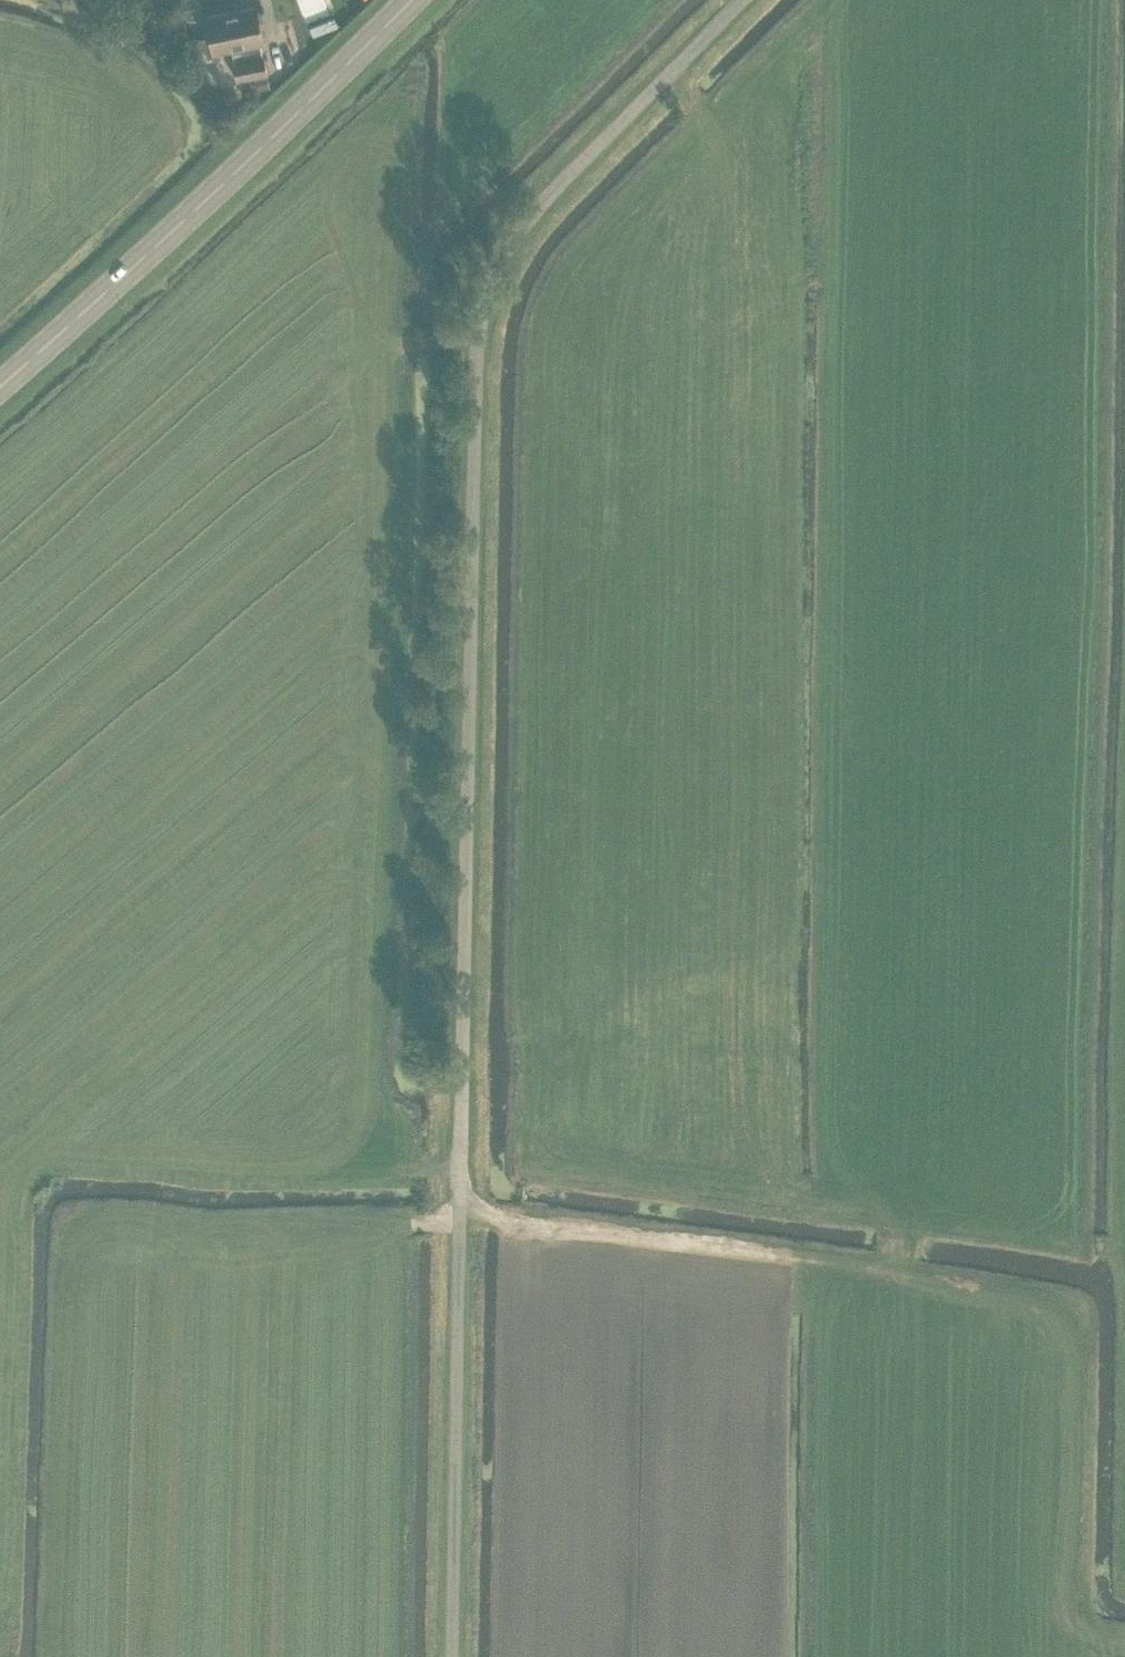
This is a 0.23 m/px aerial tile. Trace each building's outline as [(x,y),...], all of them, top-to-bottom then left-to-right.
[(306,20),(327,12),(323,0),(299,0),(306,20)] [(233,63),(237,80),(254,77),(263,75),(267,74),(268,74),(265,56),(263,57),(261,44),(264,43),(256,6),(206,16),(214,53),(232,49),(235,63),(233,63)] [(336,26),(331,13),(307,22),(312,35),(336,26)] [(263,75),(254,77),(257,90),(269,87),(267,74),(264,75),(263,75)]
